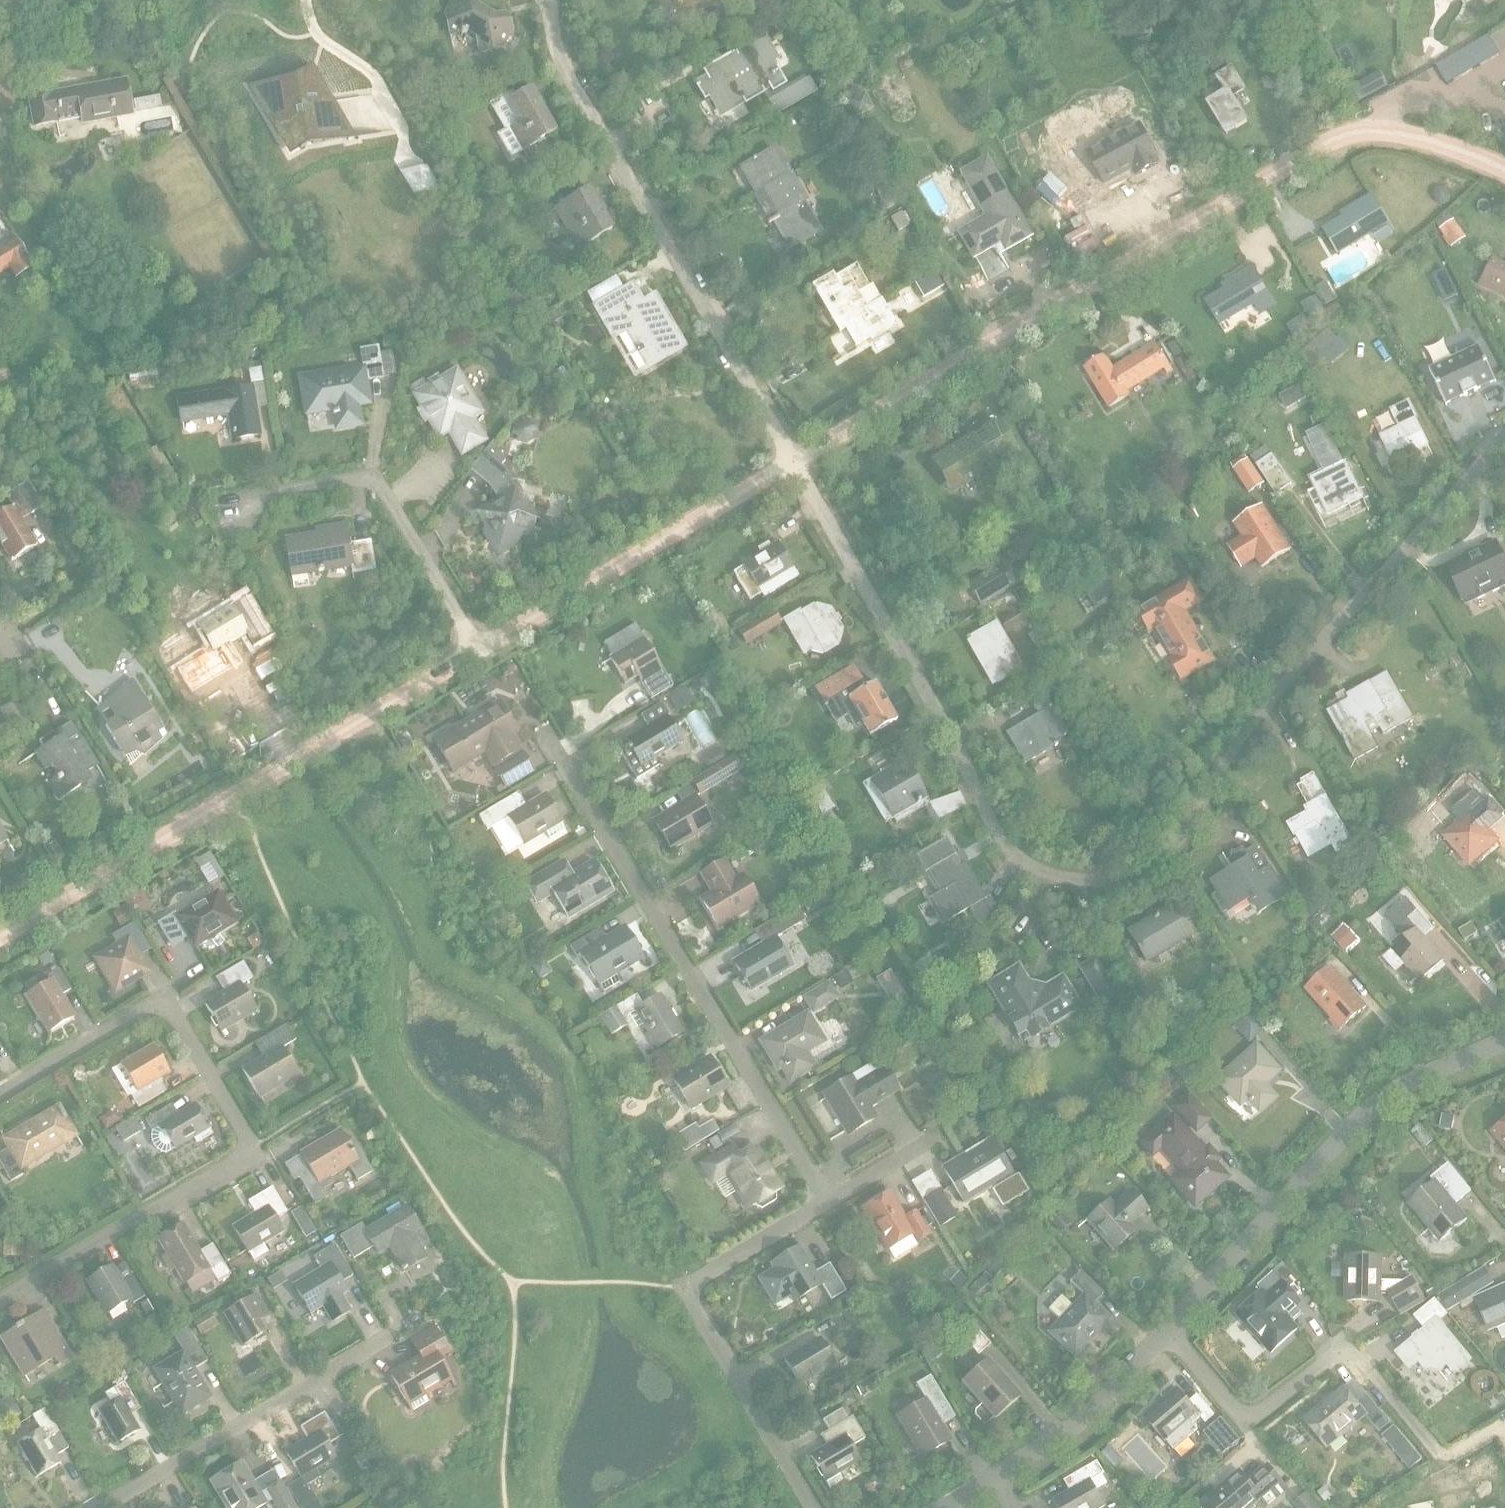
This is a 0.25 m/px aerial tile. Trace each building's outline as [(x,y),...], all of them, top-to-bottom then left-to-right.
[(500,48),(510,31),(507,19),(503,16),(501,9),(505,8),(508,3),(507,0),(453,0),(444,15),(450,36),(459,34),(460,36),(465,35),(466,33),(475,38),(479,54),(500,48)] [(766,61),(774,57),(769,48),(763,37),(736,53),(734,49),(701,69),(707,78),(695,85),(704,99),(711,95),(721,111),(742,99),(744,103),(764,92),(762,87),(767,84),(771,91),(786,83),(777,68),(772,72),(766,61)] [(1498,58),(1487,39),(1433,70),(1444,89),(1498,58)] [(1231,68),(1227,70),(1222,62),(1216,66),(1217,68),(1209,73),(1213,80),(1217,77),(1226,92),(1207,104),(1226,135),(1247,122),(1231,96),(1243,89),(1231,68)] [(274,107),(264,113),(277,136),(289,155),(299,149),(305,145),(306,145),(312,144),(352,137),(331,101),(317,103),(311,68),(294,78),(295,79),(270,83),(274,107)] [(768,100),(776,114),(816,90),(808,77),(768,100)] [(1377,77),(1347,91),(1354,106),(1384,92),(1377,77)] [(81,123),(132,115),(125,80),(102,84),(103,87),(93,88),(93,86),(75,89),(75,91),(51,96),(51,93),(28,97),(33,126),(56,122),(54,114),(79,110),(81,123)] [(509,130),(521,151),(556,131),(531,88),(508,101),(521,123),(509,130)] [(133,100),(136,113),(161,108),(159,95),(133,100)] [(1087,152),(1105,185),(1133,170),(1136,176),(1158,164),(1155,157),(1156,157),(1138,124),(1087,152)] [(757,193),(791,173),(790,173),(787,175),(771,148),(741,165),(757,193)] [(999,242),(1003,249),(1025,237),(984,161),(962,173),(987,219),(959,234),(972,257),(999,242)] [(791,173),(757,193),(758,193),(761,191),(776,217),(773,219),(783,238),(795,231),(802,243),(820,233),(803,203),(807,201),(791,173)] [(554,210),(577,248),(612,228),(589,189),(554,210)] [(1378,242),(1390,235),(1385,227),(1389,225),(1371,196),(1354,206),(1356,210),(1324,230),(1337,253),(1372,232),(1378,242)] [(1451,246),(1451,247),(1466,237),(1454,219),(1439,229),(1444,237),(1443,237),(1450,247),(1451,246)] [(0,238),(0,261),(18,251),(6,234),(0,238)] [(1491,259),(1478,284),(1504,298),(1504,267),(1491,259)] [(855,314),(881,300),(880,299),(866,307),(857,292),(868,286),(855,264),(833,277),(835,279),(814,291),(824,307),(826,306),(840,330),(858,320),(855,314)] [(1259,313),(1275,304),(1252,267),(1235,278),(1237,282),(1205,302),(1218,324),(1253,303),(1259,313)] [(1316,287),(1327,305),(1337,299),(1326,281),(1316,287)] [(616,293),(593,307),(611,337),(625,329),(647,368),(684,346),(654,294),(626,311),(616,293)] [(1313,322),(1327,313),(1315,295),(1311,298),(1310,296),(1300,303),(1313,322)] [(858,320),(840,330),(841,331),(846,328),(856,345),(869,337),(867,333),(878,327),(881,332),(895,324),(881,300),(855,314),(858,320)] [(1167,374),(1171,371),(1155,344),(1112,371),(1104,357),(1085,368),(1109,407),(1127,396),(1125,391),(1163,367),(1167,374)] [(1478,344),(1428,368),(1445,404),(1456,399),(1481,387),(1495,381),(1478,344)] [(336,427),(360,423),(357,405),(366,403),(363,389),(367,388),(365,380),(382,377),(377,347),(360,350),(363,367),(300,378),(306,413),(333,409),(336,427)] [(155,365),(127,370),(129,382),(157,377),(155,365)] [(263,381),(261,367),(248,370),(250,383),(263,381)] [(472,418),(482,412),(456,369),(438,379),(436,376),(427,381),(429,384),(412,395),(420,408),(417,410),(424,422),(427,420),(438,438),(447,433),(461,455),(486,441),(472,418)] [(1287,409),(1305,398),(1298,385),(1279,396),(1287,409)] [(251,387),(177,399),(180,422),(205,418),(228,414),(232,439),(258,434),(251,387)] [(1380,437),(1392,463),(1427,446),(1415,420),(1417,420),(1409,403),(1393,410),(1401,426),(1380,437)] [(972,436),(942,455),(961,486),(991,468),(991,467),(1000,462),(1000,463),(1014,454),(995,422),(981,431),(973,437),(972,436)] [(515,483),(513,485),(503,468),(500,465),(503,462),(504,461),(492,441),(469,469),(488,485),(494,495),(493,502),(480,518),(486,528),(485,534),(495,551),(501,552),(532,534),(512,529),(516,513),(512,507),(524,499),(515,483)] [(1256,465),(1275,495),(1290,485),(1271,455),(1256,465)] [(1310,479),(1327,515),(1358,500),(1341,464),(1310,479)] [(11,561),(36,546),(21,519),(32,513),(17,488),(5,495),(12,507),(0,514),(0,543),(11,561)] [(1255,558),(1262,568),(1289,551),(1261,507),(1234,524),(1242,537),(1227,547),(1240,567),(1255,558)] [(370,540),(348,544),(344,524),(324,527),(325,533),(285,539),(291,576),(350,566),(351,573),(374,569),(370,540)] [(733,573),(749,601),(760,594),(757,590),(791,569),(776,544),(742,565),(743,567),(733,573)] [(1504,586),(1504,565),(1495,544),(1479,552),(1478,550),(1467,556),(1467,557),(1447,567),(1465,605),(1504,586)] [(1190,581),(1138,612),(1149,631),(1154,629),(1171,659),(1170,660),(1181,679),(1213,661),(1184,612),(1202,602),(1190,581)] [(253,645),(274,633),(251,596),(199,627),(212,649),(204,654),(212,669),(215,671),(219,672),(223,672),(227,672),(231,669),(234,666),(236,662),(236,657),(236,654),(229,642),(245,632),(253,645)] [(819,631),(836,621),(829,609),(814,605),(801,613),(799,609),(782,619),(794,640),(816,627),(819,631)] [(737,629),(746,645),(781,624),(772,608),(737,629)] [(816,627),(794,640),(802,655),(809,651),(821,654),(837,644),(841,630),(836,621),(819,631),(816,627)] [(1010,679),(1023,671),(994,621),(965,638),(979,663),(981,661),(994,683),(1008,675),(1010,679)] [(635,675),(639,681),(660,668),(642,640),(609,659),(623,682),(635,675)] [(851,667),(828,681),(815,688),(822,701),(835,693),(855,727),(863,723),(869,735),(896,720),(874,682),(861,689),(857,682),(859,681),(851,667)] [(1379,727),(1383,735),(1412,718),(1386,673),(1345,696),(1348,700),(1327,712),(1354,760),(1377,747),(1369,733),(1379,727)] [(134,741),(144,753),(165,735),(131,680),(112,697),(126,713),(105,726),(119,750),(134,741)] [(1005,731),(1024,763),(1055,745),(1053,740),(1065,733),(1045,698),(1032,705),(1037,713),(1005,731)] [(3,708),(19,734),(32,726),(17,700),(3,708)] [(505,788),(532,772),(503,724),(509,721),(497,702),(433,740),(449,766),(467,756),(470,761),(484,753),(505,788)] [(661,766),(656,757),(681,742),(665,717),(668,715),(660,703),(640,715),(647,727),(625,741),(628,746),(626,747),(627,749),(618,754),(619,756),(621,754),(636,779),(659,765),(660,767),(661,766)] [(75,779),(96,766),(70,723),(39,741),(44,748),(35,753),(45,769),(52,764),(59,777),(48,783),(58,799),(79,786),(75,779)] [(653,821),(670,849),(710,824),(694,797),(739,770),(732,757),(675,792),(682,803),(653,821)] [(930,802),(928,803),(920,790),(908,769),(894,765),(861,784),(885,822),(893,818),(895,823),(923,806),(927,812),(926,812),(933,824),(940,821),(939,820),(965,805),(959,792),(930,802)] [(1336,852),(1351,844),(1313,775),(1301,781),(1313,803),(1304,808),(1306,813),(1286,824),(1293,836),(1295,835),(1302,849),(1327,835),(1336,852)] [(818,810),(821,816),(836,807),(824,787),(828,785),(824,779),(805,791),(812,802),(807,805),(812,814),(818,810)] [(548,838),(564,829),(544,794),(519,809),(511,796),(485,812),(493,826),(507,818),(523,845),(544,832),(548,838)] [(1461,847),(1472,860),(1495,841),(1472,813),(1444,837),(1456,851),(1461,847)] [(945,838),(914,856),(924,873),(927,871),(939,892),(930,897),(945,922),(952,918),(968,909),(985,898),(964,863),(961,865),(959,866),(953,856),(955,855),(945,838)] [(1246,860),(1247,859),(1241,848),(1234,852),(1230,852),(1229,858),(1225,860),(1230,869),(1232,872),(1213,883),(1229,910),(1248,898),(1256,913),(1283,897),(1267,869),(1256,876),(1246,860)] [(567,918),(611,891),(593,861),(570,875),(562,861),(524,884),(535,903),(552,893),(567,918)] [(741,875),(733,880),(722,861),(700,874),(707,886),(709,885),(713,891),(700,899),(717,927),(757,903),(741,875)] [(193,946),(234,922),(217,892),(176,917),(174,913),(157,923),(171,946),(187,936),(193,946)] [(770,921),(779,935),(804,920),(795,906),(770,921)] [(1153,919),(1129,934),(1146,960),(1188,935),(1177,917),(1171,908),(1157,917),(1156,915),(1152,918),(1153,919)] [(1393,950),(1419,981),(1442,961),(1422,938),(1431,930),(1414,910),(1394,928),(1404,940),(1393,950)] [(615,973),(641,957),(623,927),(605,938),(606,940),(599,945),(591,932),(569,946),(575,957),(579,954),(602,992),(620,980),(615,973)] [(119,975),(125,985),(148,971),(123,930),(112,936),(117,945),(95,958),(109,981),(119,975)] [(733,962),(749,990),(790,966),(773,938),(733,962)] [(47,948),(30,958),(36,968),(52,959),(47,948)] [(1077,967),(1106,1014),(1123,1003),(1095,956),(1077,967)] [(204,1004),(220,1031),(255,1010),(239,985),(251,977),(242,962),(222,974),(230,989),(204,1004)] [(1063,973),(1045,983),(1030,979),(1019,962),(985,982),(1022,1044),(1084,1007),(1063,973)] [(1305,990),(1340,1029),(1365,1007),(1330,968),(1305,990)] [(26,995),(48,1032),(73,1017),(60,996),(70,989),(58,969),(47,975),(50,981),(26,995)] [(846,969),(834,976),(842,988),(853,981),(846,969)] [(890,970),(878,977),(884,986),(895,979),(890,970)] [(805,998),(812,1010),(834,997),(827,985),(805,998)] [(659,995),(642,1006),(636,994),(599,1016),(610,1035),(627,1025),(623,1018),(634,1012),(655,1048),(682,1032),(659,995)] [(1226,1019),(1248,1043),(1266,1027),(1244,1003),(1226,1019)] [(790,1080),(810,1068),(801,1053),(822,1041),(806,1014),(761,1042),(777,1068),(781,1066),(790,1080)] [(242,1070),(258,1096),(295,1074),(280,1049),(295,1040),(286,1024),(260,1040),(268,1054),(242,1070)] [(1246,1099),(1257,1111),(1273,1097),(1262,1084),(1277,1070),(1254,1045),(1216,1080),(1238,1105),(1246,1099)] [(130,1095),(137,1108),(163,1092),(156,1080),(168,1073),(152,1046),(121,1064),(137,1091),(130,1095)] [(672,1080),(689,1108),(726,1086),(709,1058),(672,1080)] [(871,1107),(900,1089),(885,1064),(857,1081),(852,1074),(820,1093),(847,1136),(878,1117),(871,1107)] [(1173,1107),(1194,1131),(1207,1120),(1186,1096),(1173,1107)] [(195,1143),(211,1133),(194,1104),(171,1118),(165,1107),(144,1120),(151,1131),(150,1136),(151,1141),(153,1145),(156,1149),(161,1152),(165,1153),(174,1148),(174,1149),(192,1138),(195,1143)] [(10,1182),(24,1173),(21,1168),(75,1136),(58,1107),(3,1139),(8,1148),(0,1153),(0,1166),(10,1182)] [(114,1128),(123,1141),(141,1129),(133,1116),(114,1128)] [(1207,1149),(1203,1152),(1172,1117),(1142,1144),(1151,1155),(1160,1147),(1181,1171),(1171,1181),(1193,1206),(1225,1177),(1211,1162),(1212,1154),(1207,1149)] [(711,1120),(698,1129),(704,1139),(717,1131),(711,1120)] [(1491,1132),(1504,1149),(1504,1121),(1491,1132)] [(352,1139),(346,1143),(338,1130),(325,1138),(326,1139),(315,1145),(314,1144),(299,1153),(310,1170),(297,1177),(314,1205),(327,1197),(319,1183),(348,1166),(356,1180),(371,1171),(352,1139)] [(715,1134),(688,1150),(695,1162),(722,1146),(715,1134)] [(944,1169),(964,1201),(1009,1174),(988,1139),(977,1146),(978,1148),(944,1169)] [(753,1150),(739,1158),(732,1147),(701,1165),(711,1182),(726,1174),(747,1209),(753,1206),(760,1210),(774,1201),(774,1193),(780,1189),(770,1172),(767,1174),(753,1150)] [(1409,1203),(1440,1240),(1465,1220),(1453,1205),(1470,1191),(1447,1163),(1429,1178),(1433,1183),(1409,1203)] [(232,1226),(253,1261),(267,1253),(262,1244),(282,1232),(274,1219),(286,1212),(271,1187),(247,1201),(254,1213),(232,1226)] [(923,1200),(939,1226),(954,1216),(938,1191),(923,1200)] [(1128,1224),(1145,1209),(1130,1191),(1112,1206),(1107,1201),(1086,1220),(1112,1250),(1134,1231),(1128,1224)] [(914,1212),(903,1218),(888,1193),(864,1207),(872,1221),(870,1222),(887,1249),(915,1232),(920,1239),(927,1235),(914,1212)] [(403,1271),(426,1257),(407,1226),(415,1221),(406,1206),(364,1230),(360,1223),(339,1236),(352,1259),(373,1246),(377,1253),(389,1247),(403,1271)] [(217,1254),(205,1261),(182,1224),(156,1239),(166,1254),(162,1257),(170,1271),(174,1268),(183,1284),(186,1282),(192,1293),(215,1280),(217,1283),(229,1275),(217,1254)] [(331,1322),(350,1311),(340,1295),(346,1292),(340,1282),(352,1276),(333,1244),(312,1257),(320,1269),(293,1285),(309,1313),(321,1306),(331,1322)] [(828,1264),(814,1272),(799,1246),(769,1264),(772,1269),(757,1279),(769,1299),(785,1290),(792,1302),(820,1284),(830,1300),(845,1291),(828,1264)] [(1411,1278),(1404,1282),(1379,1281),(1379,1257),(1346,1257),(1345,1301),(1378,1301),(1379,1291),(1387,1292),(1394,1306),(1419,1291),(1411,1278)] [(1284,1316),(1300,1302),(1288,1289),(1298,1280),(1283,1263),(1273,1271),(1282,1282),(1266,1296),(1261,1291),(1236,1315),(1270,1353),(1296,1329),(1284,1316)] [(131,1274),(120,1281),(111,1266),(87,1280),(107,1313),(130,1299),(132,1303),(144,1296),(131,1274)] [(1073,1356),(1109,1319),(1093,1304),(1102,1293),(1079,1271),(1069,1282),(1083,1295),(1072,1306),(1060,1295),(1048,1308),(1060,1319),(1048,1332),(1073,1356)] [(1440,1297),(1447,1309),(1473,1293),(1466,1281),(1440,1297)] [(1486,1295),(1499,1324),(1504,1322),(1504,1287),(1486,1295)] [(223,1314),(242,1346),(263,1333),(257,1322),(267,1316),(255,1295),(223,1314)] [(1446,1364),(1454,1373),(1469,1360),(1437,1321),(1444,1315),(1433,1301),(1415,1317),(1425,1329),(1396,1353),(1409,1369),(1418,1361),(1425,1370),(1437,1371),(1446,1364)] [(41,1334),(31,1317),(21,1323),(20,1322),(14,1326),(16,1328),(0,1338),(23,1376),(54,1357),(58,1364),(71,1357),(53,1327),(41,1334)] [(957,1333),(977,1355),(989,1344),(970,1322),(957,1333)] [(389,1375),(411,1411),(429,1400),(425,1394),(450,1379),(437,1358),(448,1351),(432,1325),(409,1338),(420,1356),(389,1375)] [(153,1369),(181,1414),(210,1397),(200,1380),(193,1369),(206,1361),(186,1327),(172,1335),(182,1352),(153,1369)] [(784,1360),(798,1384),(833,1363),(819,1339),(784,1360)] [(963,1381),(994,1417),(1018,1395),(987,1359),(963,1381)] [(897,1416),(921,1457),(949,1440),(930,1408),(944,1400),(929,1375),(915,1384),(924,1400),(897,1416)] [(97,1411),(116,1443),(138,1430),(119,1398),(129,1392),(123,1382),(113,1388),(119,1398),(97,1411)] [(1366,1397),(1357,1404),(1343,1388),(1303,1420),(1325,1448),(1365,1415),(1378,1431),(1388,1423),(1366,1397)] [(1196,1395),(1187,1402),(1177,1390),(1144,1418),(1164,1441),(1196,1413),(1204,1423),(1213,1415),(1196,1395)] [(16,1444),(36,1477),(60,1463),(47,1442),(60,1434),(44,1408),(31,1416),(40,1430),(16,1444)] [(851,1417),(847,1419),(841,1409),(822,1420),(834,1441),(809,1455),(828,1487),(841,1479),(838,1473),(858,1461),(850,1446),(864,1438),(851,1417)] [(284,1452),(305,1487),(320,1478),(314,1469),(334,1457),(326,1444),(338,1437),(323,1412),(299,1427),(306,1439),(284,1452)] [(1212,1425),(1222,1436),(1229,1430),(1220,1418),(1212,1425)] [(1059,1507),(1100,1507),(1104,1506),(1095,1492),(1109,1484),(1102,1473),(1103,1473),(1097,1461),(1073,1475),(1079,1485),(1054,1500),(1059,1507)] [(210,1481),(226,1507),(244,1507),(249,1505),(251,1507),(257,1507),(272,1499),(277,1507),(295,1507),(279,1482),(272,1471),(252,1483),(240,1463),(210,1481)] [(1286,1488),(1267,1466),(1248,1482),(1238,1471),(1199,1505),(1202,1507),(1250,1507),(1260,1499),(1266,1506),(1286,1488)] [(1302,1507),(1318,1507),(1307,1494),(1297,1502),(1302,1507)]
